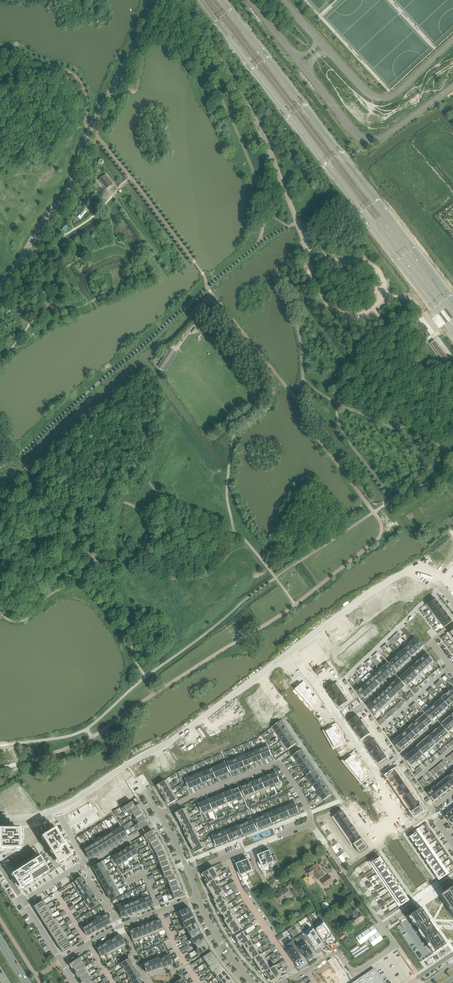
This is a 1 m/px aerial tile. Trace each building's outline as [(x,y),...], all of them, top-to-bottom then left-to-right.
[(101,178),(98,180),(106,189),(113,184),(105,174),(101,178)] [(419,320),(416,323),(420,329),(418,330),(422,335),(424,334),(427,339),(431,336),(427,331),(429,330),(425,325),(423,326),(419,320)] [(449,359),(435,341),(431,344),(444,362),(449,359)] [(169,348),(157,366),(163,370),(175,352),(169,348)] [(435,598),(426,605),(429,609),(438,602),(435,598)] [(438,602),(429,609),(433,614),(432,614),(432,615),(442,607),(438,602)] [(442,607),(432,615),(435,619),(445,611),(442,607)] [(445,611),(435,619),(436,619),(440,623),(449,616),(445,611)] [(449,616),(440,623),(441,622),(444,627),(452,621),(449,616)] [(415,636),(411,640),(419,649),(423,646),(415,636)] [(411,640),(407,643),(415,653),(419,649),(411,640)] [(407,643),(403,647),(412,656),(415,653),(407,643)] [(400,650),(399,650),(408,659),(412,656),(403,647),(405,649),(401,652),(400,650)] [(399,650),(396,654),(404,663),(408,659),(399,650)] [(427,653),(423,657),(431,665),(430,664),(434,660),(427,653)] [(397,656),(394,659),(400,666),(404,663),(396,654),(395,654),(397,656)] [(423,657),(419,660),(427,668),(431,665),(423,657)] [(394,659),(390,663),(396,670),(400,666),(394,659)] [(419,660),(415,664),(423,672),(427,668),(419,660)] [(383,665),(382,665),(391,674),(395,670),(388,663),(384,666),(383,665)] [(415,664),(412,667),(419,675),(423,672),(415,664)] [(382,665),(379,668),(387,678),(391,674),(382,665)] [(412,667),(408,671),(416,679),(419,675),(412,667)] [(375,672),(383,681),(387,678),(379,668),(378,668),(380,670),(377,673),(375,672)] [(408,671),(404,674),(412,682),(416,679),(408,671)] [(375,672),(371,675),(380,684),(383,681),(375,672)] [(404,674),(400,678),(408,686),(412,682),(404,674)] [(371,675),(367,679),(376,688),(380,684),(371,675)] [(399,678),(395,682),(403,691),(407,687),(399,678)] [(367,679),(364,682),(372,691),(376,688),(367,679)] [(364,682),(360,686),(368,695),(372,691),(364,682)] [(395,682),(391,685),(399,694),(400,694),(398,692),(401,689),(403,691),(395,682)] [(335,684),(327,689),(330,694),(338,688),(335,684)] [(306,685),(297,693),(303,700),(310,694),(309,692),(307,690),(309,688),(306,685)] [(391,685),(387,689),(396,698),(399,694),(391,685)] [(360,686),(356,689),(364,698),(368,695),(360,686)] [(338,688),(330,694),(333,698),(341,693),(338,688)] [(387,689),(383,692),(392,701),(396,698),(387,689)] [(444,693),(452,702),(452,695),(448,689),(444,693)] [(310,694),(303,700),(309,706),(316,700),(314,698),(313,697),(315,695),(312,692),(310,694)] [(383,692),(380,695),(388,705),(392,701),(383,692)] [(341,693),(333,698),(336,703),(345,697),(341,693)] [(444,693),(440,696),(448,706),(452,702),(444,693)] [(380,695),(376,699),(384,708),(388,705),(380,695)] [(440,696),(436,700),(444,709),(448,706),(440,696)] [(345,697),(336,703),(340,707),(348,701),(345,697)] [(316,700),(309,706),(315,714),(322,707),(320,705),(319,704),(320,701),(318,698),(316,700)] [(376,699),(372,702),(381,712),(384,708),(376,699)] [(436,700),(432,703),(441,713),(444,709),(436,700)] [(372,702),(368,706),(376,714),(380,711),(381,712),(372,702)] [(432,703),(428,706),(437,716),(441,713),(432,703)] [(424,710),(432,720),(437,716),(428,706),(424,710)] [(423,712),(419,716),(428,725),(432,722),(423,712)] [(358,716),(350,721),(353,726),(361,720),(358,716)] [(419,716),(415,719),(423,729),(428,725),(419,716)] [(411,722),(420,732),(423,729),(415,719),(416,720),(412,723),(411,722)] [(442,723),(450,732),(452,729),(452,727),(447,719),(442,723)] [(361,720),(353,726),(356,730),(364,725),(361,720)] [(281,721),(270,728),(274,733),(284,726),(281,721)] [(411,722),(407,726),(416,735),(420,732),(411,722)] [(336,725),(325,731),(330,739),(340,733),(338,734),(336,732),(336,731),(338,729),(336,725)] [(364,725),(356,730),(359,735),(367,729),(364,725)] [(442,725),(437,729),(445,738),(449,734),(442,725)] [(284,726),(274,733),(275,732),(278,737),(287,730),(284,726)] [(407,726),(404,729),(412,739),(416,735),(407,726)] [(367,729),(359,735),(362,739),(370,734),(367,729)] [(404,729),(400,732),(408,742),(412,739),(404,729)] [(437,729),(433,732),(441,741),(445,738),(437,729)] [(287,730),(278,737),(281,741),(280,742),(290,735),(287,730)] [(400,732),(396,736),(404,746),(408,742),(400,732)] [(433,732),(429,736),(437,745),(441,741),(433,732)] [(340,733),(330,739),(334,747),(342,743),(341,740),(340,738),(342,736),(340,733)] [(290,735),(280,742),(283,746),(293,739),(290,735)] [(396,736),(391,740),(400,749),(404,746),(396,736)] [(429,736),(425,740),(433,749),(433,748),(437,745),(429,736)] [(293,739),(283,746),(286,751),(297,744),(297,743),(296,743),(293,739)] [(374,740),(366,745),(369,750),(377,744),(374,740)] [(425,740),(421,743),(429,753),(433,749),(425,740)] [(421,743),(417,747),(424,754),(427,751),(429,753),(421,743)] [(267,744),(262,746),(267,757),(272,756),(272,755),(267,744)] [(377,744),(369,750),(372,754),(380,749),(377,744)] [(262,746),(258,747),(263,759),(267,757),(262,746)] [(258,747),(254,749),(258,761),(262,759),(263,759),(258,747)] [(417,747),(413,750),(419,758),(424,754),(417,747)] [(249,751),(254,763),(258,761),(254,749),(253,749),(254,750),(250,752),(249,751)] [(380,749),(372,754),(375,759),(383,753),(380,749)] [(301,750),(292,756),(296,761),(305,755),(301,750)] [(413,750),(409,754),(417,763),(416,761),(419,758),(413,750)] [(249,751),(245,753),(249,764),(254,763),(249,751)] [(240,754),(240,755),(245,766),(249,764),(245,753),(244,753),(245,754),(241,756),(240,754)] [(383,753),(375,759),(378,763),(386,758),(383,753)] [(354,754),(344,761),(350,768),(357,762),(356,760),(354,759),(356,756),(354,754)] [(409,754),(404,758),(413,767),(417,763),(409,754)] [(240,755),(236,756),(240,768),(245,766),(240,755)] [(305,755),(296,761),(299,766),(308,760),(305,755)] [(232,758),(231,758),(236,770),(240,768),(236,756),(235,756),(236,759),(232,760),(232,758)] [(227,760),(231,772),(232,772),(236,770),(231,758),(227,760)] [(308,760),(299,766),(300,766),(304,770),(311,765),(308,760)] [(357,762),(350,768),(356,775),(363,769),(361,767),(360,766),(362,763),(359,760),(357,762)] [(225,761),(220,763),(225,774),(229,772),(229,773),(230,772),(225,761)] [(221,765),(217,767),(220,776),(225,774),(220,763),(221,765)] [(311,765),(304,770),(307,775),(306,775),(306,776),(315,770),(311,765)] [(217,767),(212,768),(216,778),(220,776),(217,767)] [(363,769),(356,775),(362,782),(369,776),(367,774),(366,772),(367,770),(365,767),(363,769)] [(207,768),(202,770),(207,781),(212,780),(207,768)] [(207,768),(212,780),(216,778),(212,768),(208,770),(207,768)] [(203,772),(199,774),(203,783),(207,781),(202,770),(203,772)] [(315,770),(306,776),(310,780),(309,781),(318,775),(314,770),(315,770)] [(395,770),(387,776),(390,780),(398,775),(395,770)] [(276,772),(271,774),(276,786),(281,784),(276,772)] [(199,774),(194,776),(198,785),(202,783),(203,783),(199,774)] [(271,774),(266,776),(271,788),(270,786),(275,784),(275,786),(276,786),(271,774)] [(443,777),(451,787),(452,785),(452,781),(448,774),(443,777)] [(189,775),(184,777),(189,789),(194,787),(189,775)] [(189,775),(194,787),(198,785),(194,776),(190,777),(189,775)] [(318,775),(309,781),(312,786),(321,780),(318,775)] [(390,780),(393,785),(401,779),(398,775),(390,780)] [(266,776),(261,779),(264,786),(265,789),(266,790),(271,788),(266,776)] [(443,777),(439,781),(447,790),(451,787),(443,777)] [(261,779),(256,781),(260,791),(261,792),(266,790),(265,789),(264,786),(261,779)] [(401,779),(393,785),(396,789),(404,783),(401,779)] [(166,780),(157,785),(160,791),(169,785),(166,780)] [(321,780),(312,786),(313,786),(316,790),(315,791),(315,792),(325,785),(321,780)] [(256,781),(251,782),(256,794),(261,792),(260,791),(256,781)] [(439,781),(435,784),(443,794),(447,790),(439,781)] [(251,783),(246,785),(251,796),(256,794),(251,782),(251,783)] [(404,783),(396,789),(399,794),(408,788),(404,783)] [(431,787),(431,788),(439,797),(443,794),(435,784),(436,786),(432,789),(431,787)] [(169,785),(160,791),(161,793),(160,793),(162,795),(163,795),(172,790),(169,785)] [(241,786),(241,787),(245,798),(251,796),(246,785),(241,787),(241,786)] [(325,785),(315,792),(318,797),(328,790),(325,785)] [(239,787),(234,789),(238,801),(244,799),(239,787)] [(399,794),(402,798),(411,792),(408,788),(399,794)] [(431,788),(426,791),(434,801),(439,797),(431,788)] [(229,791),(233,802),(238,800),(238,801),(234,789),(229,791)] [(172,790),(163,795),(166,800),(174,794),(172,790)] [(328,790),(318,797),(320,796),(323,800),(324,801),(326,799),(332,795),(331,795),(328,790)] [(229,791),(224,793),(228,803),(232,801),(233,802),(229,791)] [(411,792),(402,798),(405,803),(414,797),(411,792)] [(224,793),(219,795),(222,805),(228,803),(224,793)] [(174,794),(166,800),(169,805),(173,802),(174,803),(176,802),(175,801),(177,799),(174,794)] [(216,796),(214,797),(218,808),(218,807),(222,805),(219,795),(216,796)] [(209,799),(213,811),(214,811),(213,810),(218,808),(214,797),(209,799)] [(414,797),(405,803),(408,807),(417,801),(414,797)] [(209,800),(204,801),(208,813),(213,811),(209,799),(209,800)] [(199,803),(198,803),(202,813),(203,813),(202,813),(207,811),(208,813),(204,801),(199,803)] [(295,801),(290,802),(294,814),(299,812),(295,801)] [(417,801),(408,807),(412,811),(420,806),(417,801)] [(132,802),(121,808),(124,813),(138,804),(135,806),(132,802)] [(286,805),(290,816),(294,814),(290,802),(290,803),(290,805),(287,806),(286,805)] [(138,804),(124,813),(128,811),(131,815),(141,809),(138,804)] [(281,806),(286,818),(290,816),(286,805),(282,807),(281,806)] [(281,806),(276,808),(281,819),(286,818),(281,806)] [(420,806),(412,811),(415,816),(423,810),(420,806)] [(180,811),(175,813),(178,819),(189,813),(186,808),(182,810),(181,809),(179,810),(180,811)] [(276,808),(272,810),(272,811),(277,821),(281,819),(276,808)] [(141,809),(131,815),(131,816),(132,815),(134,819),(144,814),(141,809)] [(337,813),(334,816),(337,820),(345,815),(342,810),(340,812),(339,811),(336,812),(337,813)] [(268,811),(263,813),(264,815),(268,825),(272,823),(268,811)] [(268,811),(272,823),(277,821),(272,811),(268,812),(268,811)] [(445,816),(452,825),(452,817),(449,812),(445,816)] [(189,813),(178,819),(181,823),(191,818),(189,813)] [(135,820),(134,821),(136,824),(134,825),(134,826),(147,818),(144,814),(134,819),(135,820)] [(264,815),(260,817),(263,827),(268,825),(264,815)] [(345,815),(337,820),(340,825),(349,819),(345,815)] [(255,819),(259,829),(259,828),(263,827),(260,817),(255,819)] [(147,818),(134,826),(137,830),(137,831),(148,824),(145,819),(147,818)] [(191,818),(181,823),(183,828),(194,822),(191,823),(189,819),(191,818)] [(349,819),(340,825),(344,830),(352,824),(349,819)] [(249,821),(248,822),(252,831),(256,829),(257,829),(253,821),(249,822),(249,821)] [(194,822),(183,828),(186,833),(185,833),(196,827),(194,822)] [(248,822),(244,823),(248,833),(252,831),(248,822)] [(238,823),(234,825),(239,836),(243,835),(238,823)] [(239,823),(238,823),(243,835),(248,833),(244,823),(240,825),(239,823)] [(119,824),(115,827),(121,838),(126,835),(119,824)] [(352,824),(344,830),(347,835),(355,829),(352,824)] [(235,827),(230,829),(234,838),(239,836),(234,825),(235,827)] [(110,830),(117,841),(121,838),(115,827),(114,828),(116,830),(112,832),(110,830)] [(196,827),(185,833),(187,838),(198,832),(196,828),(196,827)] [(55,828),(42,836),(59,863),(72,855),(55,828)] [(415,834),(410,837),(412,839),(412,840),(413,840),(414,841),(413,842),(414,842),(424,835),(419,828),(414,832),(415,834)] [(230,829),(226,831),(230,840),(234,838),(230,829)] [(355,829),(347,835),(350,839),(358,833),(355,829)] [(0,830),(0,850),(19,850),(19,835),(19,833),(19,831),(19,830),(12,830),(12,831),(7,831),(7,830),(0,830)] [(110,830),(105,833),(112,844),(117,841),(110,830)] [(152,830),(141,837),(144,841),(156,834),(155,835),(152,830)] [(226,831),(222,832),(225,842),(230,840),(226,831)] [(198,832),(187,838),(189,840),(188,841),(189,843),(190,843),(199,838),(197,833),(198,833),(198,832)] [(217,833),(221,844),(225,842),(222,832),(217,834),(217,833)] [(105,833),(101,836),(107,847),(112,844),(105,833)] [(212,835),(216,846),(216,845),(221,844),(217,833),(212,835)] [(358,833),(350,839),(353,844),(362,838),(358,833)] [(156,834),(144,841),(144,842),(146,840),(149,845),(148,845),(159,839),(156,834)] [(424,835),(414,842),(415,844),(416,845),(417,846),(416,846),(417,847),(427,840),(424,835)] [(102,838),(98,841),(103,849),(107,847),(101,836),(102,838)] [(199,838),(190,843),(192,848),(203,842),(201,843),(199,839),(200,838),(199,838)] [(362,838),(353,844),(357,849),(365,843),(362,838)] [(159,839),(148,845),(151,850),(161,843),(159,839)] [(427,840),(417,847),(418,849),(419,850),(419,849),(420,851),(430,845),(427,840)] [(92,841),(87,844),(94,855),(98,852),(92,841)] [(92,841),(98,852),(103,849),(98,841),(93,843),(92,841)] [(203,842),(192,848),(195,853),(200,851),(200,852),(202,850),(202,849),(206,847),(203,842)] [(165,849),(161,843),(151,850),(153,854),(165,849)] [(365,843),(357,849),(360,854),(368,848),(365,843)] [(87,844),(82,847),(89,858),(94,855),(87,844)] [(131,845),(127,848),(133,858),(138,855),(137,855),(131,845)] [(430,845),(420,851),(420,852),(422,853),(421,854),(422,854),(423,855),(423,856),(433,849),(430,845)] [(127,848),(122,851),(128,860),(127,859),(132,857),(133,859),(133,858),(127,848)] [(165,849),(153,854),(155,859),(167,854),(165,849)] [(433,849),(423,856),(424,857),(425,858),(425,859),(426,861),(436,854),(433,849)] [(267,851),(264,853),(269,864),(274,862),(278,860),(275,855),(272,856),(270,850),(267,851)] [(122,851),(117,853),(123,863),(128,860),(122,851)] [(113,856),(112,856),(118,866),(123,863),(117,853),(113,856)] [(260,861),(257,862),(260,868),(262,867),(263,869),(269,866),(269,864),(264,853),(258,855),(260,861)] [(167,854),(155,859),(157,864),(169,860),(167,854)] [(436,854),(426,861),(427,861),(428,863),(428,864),(428,863),(429,864),(429,865),(430,865),(429,865),(430,866),(440,859),(436,854)] [(40,855),(12,873),(21,887),(49,870),(40,855)] [(374,859),(369,862),(374,869),(384,862),(383,862),(382,861),(382,860),(380,858),(375,861),(374,859)] [(248,859),(242,861),(248,875),(247,873),(253,870),(252,869),(251,865),(248,859)] [(440,859),(430,866),(431,867),(431,868),(432,868),(433,870),(443,864),(440,859)] [(103,860),(92,867),(95,872),(106,865),(103,860)] [(169,860),(157,864),(159,863),(161,868),(170,865),(169,860)] [(242,861),(236,864),(242,878),(242,877),(243,880),(249,878),(248,875),(242,861)] [(384,862),(374,869),(377,874),(387,867),(386,867),(385,865),(386,865),(385,864),(385,865),(384,863),(384,862)] [(317,864),(307,871),(311,876),(314,873),(318,879),(324,874),(317,864)] [(443,864),(433,870),(433,871),(434,872),(435,873),(436,875),(446,868),(443,864)] [(106,865),(95,872),(97,876),(108,870),(106,865)] [(170,865),(161,868),(163,873),(172,870),(170,865)] [(213,867),(203,873),(203,874),(205,876),(207,879),(208,882),(209,883),(206,884),(206,885),(219,877),(213,867)] [(387,867),(377,874),(380,879),(390,872),(390,871),(389,871),(389,870),(388,869),(387,867)] [(446,868),(436,875),(436,876),(437,875),(438,877),(437,877),(438,878),(439,879),(439,880),(440,880),(449,873),(446,868)] [(108,870),(97,876),(100,881),(111,875),(109,876),(106,872),(108,870)] [(172,870),(163,873),(165,878),(164,878),(164,879),(176,874),(174,875),(172,870)] [(390,872),(380,879),(383,883),(393,877),(393,876),(392,876),(392,875),(392,874),(391,874),(390,873),(390,872)] [(176,874),(164,879),(166,884),(178,879),(176,874)] [(111,875),(100,881),(102,886),(113,880),(111,875)] [(324,880),(322,881),(325,886),(327,885),(333,881),(331,878),(329,875),(324,880)] [(74,887),(84,881),(81,876),(71,883),(74,887)] [(219,877),(206,885),(208,887),(207,887),(208,890),(209,889),(220,883),(219,883),(217,884),(215,880),(219,877)] [(393,877),(383,883),(387,888),(396,881),(396,880),(395,879),(394,878),(394,879),(393,877),(394,877),(393,877)] [(178,879),(168,883),(170,888),(180,884),(178,879)] [(113,880),(102,886),(105,890),(116,884),(113,880)] [(77,892),(87,886),(84,881),(74,887),(77,892)] [(396,881),(387,888),(390,893),(400,886),(399,886),(399,885),(398,884),(398,883),(397,883),(397,882),(396,881)] [(220,883),(209,889),(212,894),(223,888),(220,883)] [(116,884),(105,890),(108,895),(119,889),(116,884)] [(180,884),(170,888),(172,893),(181,889),(180,884)] [(80,897),(90,890),(87,886),(77,892),(80,897)] [(400,886),(390,893),(393,897),(403,891),(403,890),(403,891),(402,890),(401,889),(401,888),(400,887),(400,886)] [(292,896),(286,887),(276,894),(281,903),(292,896)] [(442,895),(443,896),(443,895),(444,897),(444,898),(445,898),(446,900),(446,901),(447,901),(449,904),(449,905),(450,906),(450,907),(451,907),(452,910),(452,887),(452,888),(450,889),(449,890),(447,892),(447,891),(446,892),(445,893),(444,894),(442,895)] [(223,888),(212,894),(215,899),(214,900),(226,893),(223,888)] [(119,889),(108,895),(110,900),(120,895),(118,890),(119,889)] [(181,889),(172,893),(174,898),(183,895),(181,889)] [(83,901),(93,895),(90,890),(80,897),(82,896),(85,900),(83,901)] [(403,891),(393,897),(396,902),(406,895),(405,895),(404,893),(405,893),(404,893),(403,891)] [(226,893),(214,900),(217,905),(216,905),(216,906),(227,899),(224,894),(226,893)] [(86,906),(96,899),(93,895),(83,901),(86,906)] [(148,895),(143,897),(147,907),(152,905),(148,895)] [(406,895),(396,902),(399,907),(409,900),(408,899),(408,898),(407,897),(406,896),(406,895)] [(137,897),(132,899),(137,911),(142,909),(137,897)] [(138,897),(137,897),(142,909),(147,907),(143,897),(138,899),(138,897)] [(89,911),(99,904),(96,899),(86,906),(89,911)] [(132,899),(127,901),(132,913),(137,911),(132,899)] [(227,899),(216,906),(217,908),(216,908),(218,911),(219,910),(229,904),(226,899),(227,899)] [(37,911),(47,904),(46,905),(43,900),(34,906),(37,911)] [(123,904),(127,915),(132,913),(127,901),(127,902),(128,904),(123,906),(123,904)] [(40,916),(50,909),(47,904),(37,911),(40,916)] [(123,904),(117,907),(121,917),(127,915),(123,904)] [(229,904),(219,910),(222,915),(233,908),(232,909),(229,904)] [(189,907),(177,912),(179,918),(191,913),(189,907)] [(233,908),(222,915),(223,915),(226,919),(224,920),(236,913),(233,908)] [(411,916),(409,917),(410,917),(411,917),(412,919),(413,921),(414,921),(414,922),(414,921),(415,923),(416,925),(417,926),(418,927),(419,929),(420,930),(420,931),(421,932),(421,933),(422,934),(423,935),(424,936),(425,938),(426,939),(426,940),(427,940),(427,941),(428,942),(428,943),(429,943),(428,943),(429,944),(431,946),(432,948),(431,948),(432,948),(432,949),(432,948),(433,950),(434,952),(435,952),(434,952),(435,953),(434,953),(434,954),(436,953),(436,952),(437,952),(437,951),(441,949),(445,946),(446,945),(447,945),(447,943),(446,944),(444,940),(444,939),(441,936),(442,936),(441,935),(439,932),(438,931),(435,927),(435,926),(432,922),(431,921),(429,918),(429,917),(428,917),(426,914),(426,913),(426,912),(425,912),(423,909),(423,908),(422,908),(422,909),(420,910),(419,910),(417,912),(413,915),(412,915),(411,916)] [(42,920),(53,914),(50,909),(40,916),(42,920)] [(358,914),(357,912),(355,909),(350,913),(354,917),(352,919),(356,925),(364,919),(360,913),(358,914)] [(111,923),(105,912),(100,915),(106,925),(111,923)] [(191,913),(179,918),(180,918),(182,923),(181,923),(181,924),(193,918),(191,913)] [(236,913),(224,920),(227,925),(237,919),(235,914),(236,913)] [(54,919),(51,915),(53,914),(42,920),(45,925),(56,918),(54,919)] [(106,925),(100,915),(101,917),(97,919),(96,918),(101,928),(106,925)] [(48,929),(59,923),(56,918),(45,925),(48,929)] [(101,928),(96,918),(91,921),(96,931),(101,928)] [(193,918),(181,924),(184,929),(196,923),(193,918)] [(160,919),(154,921),(159,932),(164,930),(160,919)] [(237,919),(227,925),(230,930),(241,924),(237,919)] [(96,931),(91,921),(86,924),(92,933),(96,931)] [(154,921),(149,923),(154,934),(159,932),(154,921)] [(51,934),(62,927),(59,923),(48,929),(51,934)] [(149,923),(144,925),(149,936),(154,934),(149,923)] [(196,923),(184,929),(185,929),(188,934),(198,928),(196,923)] [(92,933),(86,924),(82,926),(87,936),(92,933)] [(241,924),(230,930),(233,935),(239,932),(244,929),(241,924)] [(144,925),(139,927),(144,938),(149,936),(144,925)] [(373,925),(369,929),(356,938),(360,943),(361,944),(368,939),(370,942),(373,946),(383,939),(378,932),(378,933),(373,925)] [(325,926),(318,930),(325,941),(332,936),(325,926)] [(54,939),(65,932),(62,927),(51,934),(54,939)] [(139,927),(134,929),(139,940),(144,938),(139,927)] [(198,928),(188,934),(190,939),(201,933),(200,932),(198,928)] [(316,930),(314,928),(311,930),(313,932),(307,936),(309,939),(312,944),(312,943),(315,946),(318,944),(320,946),(320,945),(322,943),(322,944),(323,944),(323,943),(324,942),(316,931),(316,930)] [(134,929),(129,931),(133,942),(139,940),(134,929)] [(246,930),(235,936),(238,941),(237,942),(238,942),(249,935),(246,930)] [(67,936),(65,932),(54,939),(57,943),(67,936)] [(201,933),(190,939),(193,944),(204,938),(203,937),(203,935),(202,934),(201,933)] [(301,943),(297,946),(306,958),(312,954),(304,942),(307,940),(303,934),(298,938),(301,943)] [(120,935),(115,938),(121,948),(126,945),(121,937),(120,935)] [(249,935),(238,942),(241,947),(253,939),(252,940),(249,935)] [(68,942),(66,938),(68,937),(67,936),(57,943),(60,948),(69,942),(69,941),(68,942)] [(115,938),(111,940),(116,951),(121,948),(115,938)] [(204,938),(193,944),(193,945),(194,944),(197,949),(195,950),(207,943),(204,938)] [(253,939),(241,947),(243,945),(246,950),(256,944),(253,939)] [(111,940),(106,943),(112,953),(116,951),(111,940)] [(63,952),(72,946),(69,942),(60,948),(63,952)] [(290,948),(286,951),(294,963),(301,958),(298,954),(300,952),(293,942),(287,945),(290,948)] [(106,943),(101,945),(107,956),(112,953),(106,943)] [(207,943),(195,950),(198,955),(210,948),(207,943)] [(256,944),(246,950),(247,952),(246,953),(248,955),(249,955),(259,948),(256,944)] [(101,945),(96,948),(101,956),(105,954),(107,956),(101,945)] [(259,948),(249,955),(252,960),(263,953),(262,953),(259,948)] [(215,956),(211,951),(202,957),(206,962),(215,956)] [(263,953),(252,960),(254,959),(257,964),(266,958),(263,953)] [(158,956),(162,968),(167,966),(164,957),(163,955),(158,957),(158,956)] [(169,955),(164,957),(167,966),(172,964),(169,955)] [(158,956),(152,958),(157,969),(162,967),(162,968),(158,956)] [(215,956),(206,962),(209,967),(218,961),(217,959),(217,958),(216,956),(215,956)] [(79,957),(69,964),(72,969),(83,962),(79,957)] [(129,958),(120,964),(123,968),(132,963),(129,958)] [(148,960),(147,960),(152,971),(157,969),(152,958),(153,959),(148,961),(148,960)] [(266,958),(257,964),(260,968),(269,963),(266,958)] [(147,960),(142,962),(143,964),(146,973),(152,971),(147,960)] [(218,961),(208,968),(212,973),(221,965),(218,961)] [(83,962),(72,969),(73,968),(76,973),(75,973),(85,967),(83,962)] [(132,963),(123,968),(126,973),(135,967),(132,963)] [(269,963),(260,968),(263,973),(276,965),(272,967),(269,963)] [(221,965),(212,973),(215,977),(225,970),(221,965)] [(276,965),(263,973),(265,972),(271,981),(282,975),(276,965)] [(85,967),(75,973),(78,978),(88,971),(85,967)] [(135,967),(126,973),(128,977),(127,978),(128,978),(138,972),(135,967)] [(381,980),(374,968),(354,982),(352,982),(384,982),(381,980)] [(225,970),(215,977),(219,982),(228,974),(225,970)] [(88,971),(78,978),(79,977),(81,982),(80,982),(81,982),(91,976),(88,971)] [(141,976),(140,976),(138,972),(128,978),(130,982),(129,982),(130,982),(141,976)] [(219,982),(220,982),(227,982),(232,979),(228,974),(219,982)]
